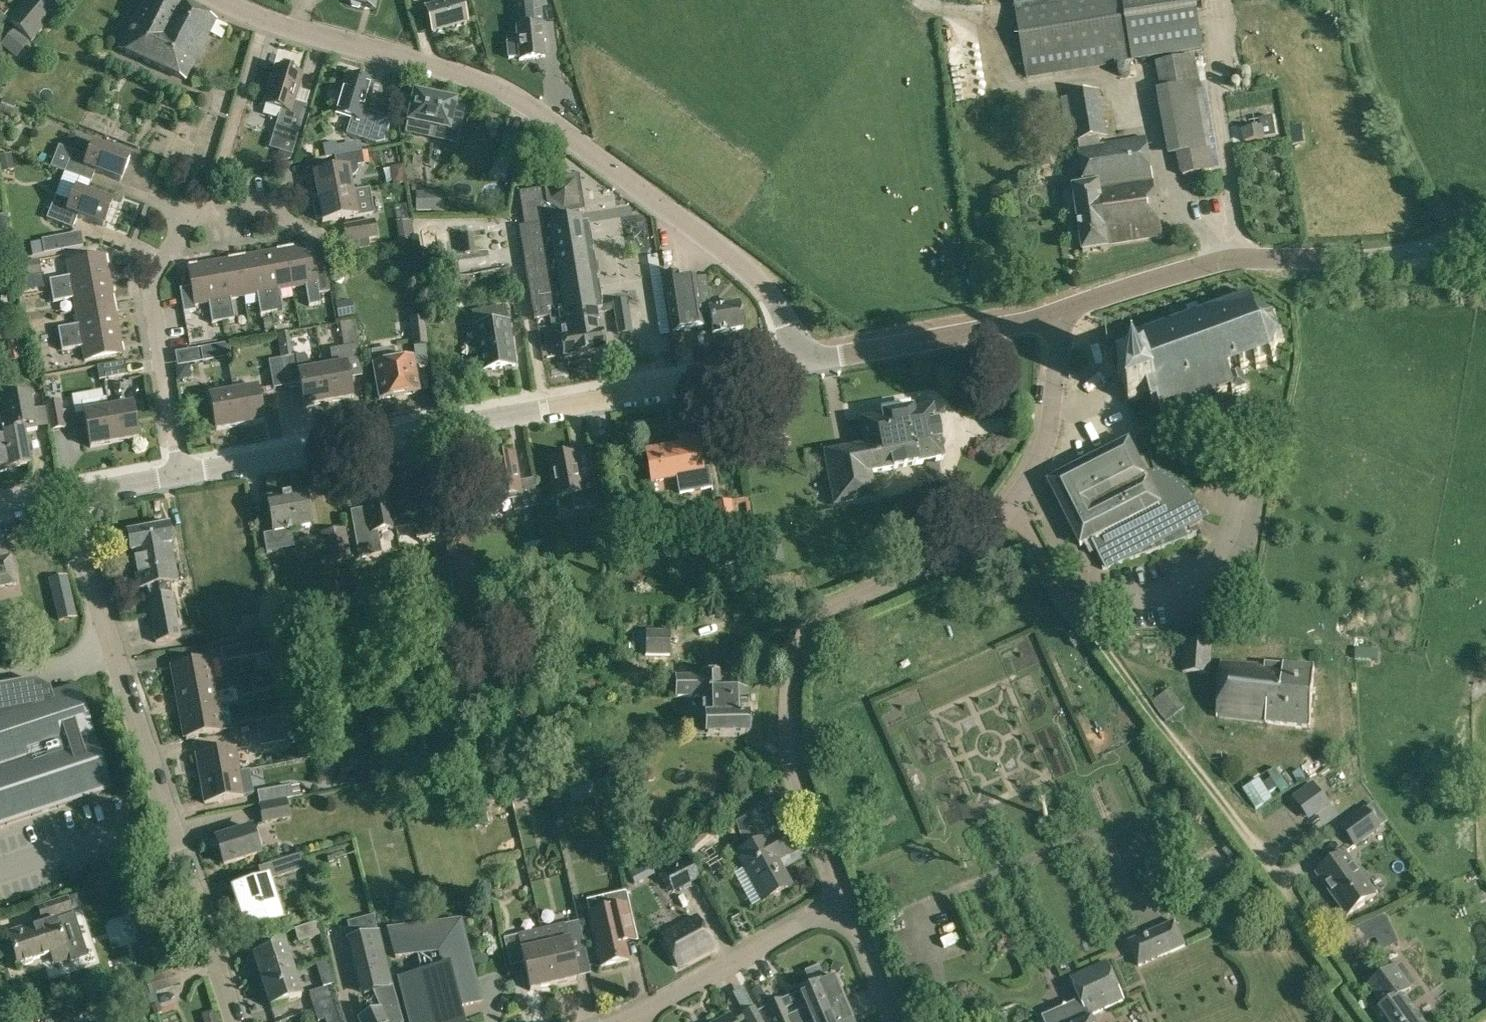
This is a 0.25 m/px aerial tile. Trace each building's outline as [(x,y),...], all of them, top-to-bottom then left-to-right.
[(9,21),(33,41),(53,16),(33,0),(26,0),(9,21)] [(153,64),(182,5),(172,0),(145,0),(121,48),(153,64)] [(348,2),(351,3),(353,6),(359,7),(362,6),(374,9),(376,0),(349,0),(348,2)] [(433,34),(468,24),(461,0),(431,0),(432,5),(426,7),(433,34)] [(1027,77),(1202,50),(1195,0),(1016,0),(1027,77)] [(516,28),(518,42),(507,44),(509,59),(519,58),(520,60),(545,57),(543,41),(546,41),(544,24),(543,25),(540,3),(515,6),(518,28),(516,28)] [(182,5),(153,64),(186,80),(215,21),(182,5)] [(228,41),(236,27),(224,20),(217,34),(228,41)] [(29,44),(13,32),(2,45),(19,57),(29,44)] [(1202,54),(1157,63),(1162,90),(1157,91),(1169,157),(1176,156),(1177,157),(1181,176),(1224,168),(1207,81),(1202,54)] [(307,106),(294,102),(302,76),(276,69),(264,105),(281,110),(276,125),(299,132),(307,106)] [(365,111),(372,84),(346,76),(334,114),(351,120),(346,135),(370,142),(378,115),(365,111)] [(1069,95),(1076,141),(1108,137),(1100,90),(1069,95)] [(409,124),(450,133),(456,104),(415,95),(409,124)] [(4,99),(0,108),(0,111),(11,115),(16,104),(4,99)] [(1245,132),(1246,143),(1277,138),(1275,119),(1261,121),(1262,129),(1245,132)] [(1291,127),(1293,143),(1303,142),(1301,126),(1291,127)] [(518,139),(505,136),(501,153),(514,156),(518,139)] [(1074,187),(1084,252),(1108,248),(1107,244),(1162,235),(1147,139),(1079,149),(1084,186),(1074,187)] [(121,181),(130,158),(93,143),(88,157),(72,151),(64,172),(90,182),(95,171),(121,181)] [(350,145),(331,148),(332,156),(334,156),(339,155),(362,151),(361,147),(351,149),(350,145)] [(311,178),(309,180),(311,195),(314,197),(318,196),(318,198),(352,192),(350,177),(354,176),(358,171),(357,166),(364,165),(362,151),(352,153),(339,155),(334,156),(336,170),(314,174),(314,177),(311,178)] [(11,154),(0,156),(0,160),(2,172),(13,170),(11,154)] [(549,316),(594,310),(602,309),(588,221),(579,223),(578,221),(574,222),(573,214),(582,212),(585,212),(579,176),(576,176),(544,181),(545,189),(520,193),(526,226),(519,227),(535,319),(549,316)] [(113,202),(76,188),(70,202),(55,196),(47,217),(73,227),(78,216),(104,226),(113,202)] [(353,192),(318,198),(318,200),(315,201),(313,204),(315,218),(318,220),(322,219),(322,222),(373,213),(369,190),(353,193),(353,192)] [(420,191),(420,207),(448,206),(448,190),(420,191)] [(614,226),(632,238),(644,220),(626,209),(614,226)] [(346,242),(378,237),(375,220),(344,225),(346,242)] [(80,233),(42,240),(45,254),(82,247),(80,233)] [(310,245),(285,250),(292,288),(305,286),(309,306),(321,304),(310,245)] [(285,250),(261,254),(272,313),(283,311),(279,290),(292,288),(285,250)] [(673,252),(663,253),(665,266),(675,265),(673,252)] [(261,254),(237,258),(244,297),(257,294),(260,315),(272,313),(261,254)] [(647,255),(660,334),(670,333),(657,254),(647,255)] [(49,280),(51,291),(110,280),(106,256),(67,263),(69,276),(49,280)] [(237,258),(213,262),(223,322),(234,320),(231,299),(244,297),(237,258)] [(39,262),(19,266),(21,278),(42,274),(39,262)] [(223,322),(213,262),(188,267),(191,286),(179,289),(184,312),(196,310),(195,306),(208,303),(212,324),(223,322)] [(700,306),(696,279),(695,277),(679,280),(678,272),(664,275),(673,332),(704,326),(703,322),(711,321),(713,333),(744,328),(740,304),(714,309),(714,303),(709,304),(700,306)] [(73,299),(76,312),(114,305),(110,280),(51,291),(53,302),(73,299)] [(1271,356),(1278,340),(1272,323),(1259,317),(1252,296),(1136,337),(1146,363),(1120,372),(1129,400),(1149,393),(1153,402),(1158,400),(1162,412),(1234,386),(1229,371),(1271,356)] [(352,300),(333,304),(335,319),(354,316),(352,300)] [(614,302),(619,334),(632,332),(627,300),(614,302)] [(58,328),(60,340),(119,329),(114,305),(76,312),(78,325),(58,328)] [(504,307),(473,312),(475,328),(473,328),(480,371),(516,365),(508,322),(506,322),(504,307)] [(594,310),(549,316),(551,327),(565,324),(566,331),(561,332),(562,340),(561,340),(564,357),(602,351),(599,333),(597,333),(594,310)] [(426,343),(428,342),(424,316),(410,319),(412,346),(414,345),(426,343)] [(272,329),(270,319),(262,320),(264,331),(272,329)] [(1128,319),(1107,326),(1114,346),(1135,339),(1128,319)] [(645,339),(643,327),(641,328),(646,366),(673,363),(669,336),(645,339)] [(119,329),(60,340),(62,351),(82,347),(84,361),(123,354),(119,329)] [(278,334),(282,356),(292,354),(288,333),(278,334)] [(24,357),(22,343),(13,344),(15,358),(24,357)] [(201,348),(203,362),(230,357),(228,343),(201,348)] [(334,364),(323,366),(329,400),(353,396),(350,373),(363,371),(359,344),(332,348),(334,364)] [(374,364),(380,399),(418,393),(413,358),(395,361),(393,349),(372,352),(374,364)] [(292,354),(282,356),(287,383),(301,381),(305,404),(329,400),(323,366),(312,367),(305,354),(297,355),(297,353),(292,354)] [(282,356),(270,358),(274,386),(287,383),(282,356)] [(97,367),(99,380),(127,375),(125,362),(97,367)] [(258,387),(234,392),(240,426),(264,422),(258,387)] [(2,440),(0,440),(0,469),(30,464),(25,431),(38,429),(31,391),(2,396),(9,434),(2,435),(2,440)] [(240,426),(234,392),(209,396),(215,430),(240,426)] [(106,398),(82,403),(84,412),(90,447),(114,443),(108,408),(106,398)] [(60,401),(48,403),(53,430),(64,428),(60,401)] [(108,408),(114,443),(138,438),(132,404),(108,408)] [(824,453),(830,480),(834,505),(876,497),(872,480),(871,474),(943,460),(932,408),(912,412),(911,410),(882,416),(882,418),(860,422),(864,445),(824,453)] [(698,473),(704,472),(696,433),(678,436),(680,446),(645,453),(650,480),(650,482),(677,476),(678,480),(680,490),(701,486),(700,480),(698,473)] [(1049,479),(1049,480),(1081,543),(1094,537),(1099,546),(1095,548),(1105,566),(1195,538),(1189,528),(1207,519),(1168,480),(1158,471),(1149,476),(1130,438),(1049,479)] [(488,460),(491,480),(494,499),(512,496),(515,511),(538,507),(534,480),(520,482),(515,454),(488,460)] [(548,459),(552,480),(556,498),(573,495),(576,511),(599,507),(594,479),(591,480),(581,482),(581,480),(576,454),(548,459)] [(386,478),(388,486),(394,522),(414,518),(418,540),(439,536),(432,495),(418,498),(414,473),(386,478)] [(366,515),(352,518),(359,558),(381,554),(377,532),(395,529),(394,522),(388,486),(362,491),(366,515)] [(274,533),(263,536),(267,553),(293,548),(289,527),(309,524),(303,490),(266,496),(272,530),(274,530),(274,533)] [(714,503),(718,529),(737,528),(733,500),(714,503)] [(154,546),(150,547),(152,558),(160,557),(163,569),(156,570),(159,585),(177,582),(170,545),(171,545),(168,525),(151,528),(154,546)] [(344,525),(320,532),(322,546),(326,565),(351,560),(344,525)] [(151,528),(127,533),(131,552),(132,552),(138,589),(147,588),(149,598),(147,599),(152,625),(177,621),(175,609),(162,611),(160,596),(158,585),(159,585),(156,570),(163,569),(160,557),(152,558),(150,547),(154,546),(151,528)] [(15,583),(10,556),(0,558),(0,586),(15,583)] [(59,621),(75,617),(66,577),(53,580),(56,590),(52,591),(59,621)] [(441,585),(443,596),(454,595),(452,583),(441,585)] [(365,611),(381,608),(378,593),(362,596),(365,611)] [(172,594),(160,596),(162,611),(175,609),(172,594)] [(528,622),(527,608),(511,610),(512,623),(528,622)] [(242,616),(245,634),(269,630),(266,612),(242,616)] [(177,621),(152,625),(155,643),(180,638),(177,621)] [(646,653),(670,654),(670,629),(646,629),(646,653)] [(1073,629),(1066,635),(1075,646),(1082,641),(1073,629)] [(267,652),(265,640),(221,648),(223,661),(267,652)] [(1183,671),(1211,673),(1213,642),(1185,640),(1183,671)] [(1356,659),(1379,660),(1380,649),(1357,648),(1356,659)] [(649,668),(648,657),(644,657),(644,660),(635,660),(635,668),(649,668)] [(171,664),(175,688),(214,681),(210,658),(171,664)] [(1217,714),(1310,723),(1316,665),(1285,662),(1285,666),(1222,660),(1217,714)] [(320,679),(331,676),(328,664),(317,667),(320,679)] [(696,718),(696,736),(752,735),(751,716),(750,716),(750,692),(730,692),(730,679),(720,679),(720,674),(703,675),(703,676),(678,676),(678,696),(705,696),(705,718),(696,718)] [(175,688),(180,713),(219,705),(216,692),(230,690),(228,679),(214,681),(175,688)] [(3,816),(5,824),(108,790),(74,687),(51,695),(49,689),(33,681),(0,686),(0,817),(3,816)] [(1162,705),(1177,723),(1190,712),(1176,694),(1162,705)] [(219,705),(180,713),(184,737),(223,730),(219,705)] [(290,715),(282,716),(284,728),(292,727),(290,715)] [(282,716),(257,720),(259,732),(284,728),(282,716)] [(284,728),(259,732),(261,744),(286,740),(284,728)] [(196,754),(200,778),(240,770),(235,746),(196,754)] [(240,770),(200,778),(204,802),(244,795),(240,770)] [(654,781),(656,778),(656,774),(652,771),(648,772),(645,775),(646,779),(649,782),(654,781)] [(571,801),(571,803),(594,798),(597,809),(606,807),(598,776),(567,783),(571,801)] [(257,791),(260,803),(293,797),(291,785),(257,791)] [(259,806),(262,824),(291,819),(289,809),(288,800),(259,806)] [(483,801),(470,804),(472,815),(485,813),(483,801)] [(777,858),(790,852),(778,830),(777,831),(768,814),(762,817),(754,803),(732,816),(748,845),(737,852),(764,899),(791,883),(777,858)] [(1340,826),(1354,845),(1379,827),(1364,808),(1340,826)] [(216,839),(224,865),(259,854),(250,827),(216,839)] [(259,866),(262,878),(268,876),(269,880),(306,868),(300,852),(259,866)] [(1321,870),(1327,879),(1322,882),(1347,915),(1376,894),(1345,852),(1321,870)] [(660,868),(672,892),(699,879),(687,855),(660,868)] [(268,876),(262,878),(232,888),(246,932),(282,920),(269,880),(268,876)] [(403,908),(422,903),(420,895),(401,900),(403,908)] [(606,922),(591,925),(601,964),(628,957),(622,934),(635,931),(626,896),(601,902),(606,922)] [(55,918),(71,913),(66,898),(38,908),(43,923),(26,928),(27,932),(8,939),(17,966),(51,954),(54,963),(68,958),(55,918)] [(661,932),(677,963),(713,945),(697,914),(661,932)] [(1342,952),(1375,938),(1392,931),(1385,915),(1335,936),(1342,952)] [(417,955),(422,974),(401,980),(412,1021),(458,1021),(454,1008),(481,1001),(474,977),(460,920),(388,930),(395,958),(417,955)] [(577,920),(540,929),(543,944),(544,944),(552,984),(578,977),(571,950),(583,947),(577,920)] [(295,929),(299,942),(322,935),(318,922),(295,929)] [(1175,922),(1129,942),(1139,966),(1185,946),(1175,922)] [(947,927),(955,951),(971,946),(967,933),(960,935),(957,925),(947,927)] [(540,929),(503,938),(510,965),(523,962),(530,989),(552,984),(544,944),(543,944),(540,929)] [(351,939),(364,993),(392,987),(378,932),(351,939)] [(253,956),(262,981),(293,971),(285,946),(253,956)] [(831,969),(839,973),(842,966),(834,962),(831,969)] [(1092,1016),(1104,1010),(1123,1002),(1107,964),(1070,980),(1080,1004),(1044,1019),(1045,1021),(1095,1021),(1092,1016)] [(1382,1004),(1375,1012),(1382,1021),(1425,1021),(1404,994),(1411,989),(1394,966),(1368,985),(1382,1004)] [(293,971),(262,981),(270,1006),(302,996),(293,971)] [(803,1001),(807,1009),(790,1016),(792,1021),(813,1021),(831,1015),(829,1011),(838,1008),(835,1002),(845,998),(835,976),(799,991),(799,992),(803,1001)] [(332,985),(309,992),(313,1005),(336,997),(335,995),(332,985)] [(211,1020),(198,986),(168,997),(177,1021),(204,1021),(211,1020)] [(767,999),(760,987),(752,991),(758,1003),(767,999)] [(772,1021),(792,1021),(790,1016),(786,1008),(803,1001),(799,992),(783,999),(765,1006),(772,1021)] [(336,997),(313,1005),(318,1021),(325,1019),(326,1021),(345,1021),(336,997)] [(813,1021),(848,1021),(854,1020),(845,998),(835,1002),(838,1008),(829,1011),(831,1015),(813,1021)] [(465,1006),(467,1015),(493,1010),(491,1001),(465,1006)] [(56,1021),(67,1021),(74,1019),(69,1006),(53,1013),(56,1021)] [(745,1021),(764,1021),(756,1006),(741,1014),(745,1021)] [(385,1007),(360,1019),(362,1021),(392,1021),(385,1007)]
